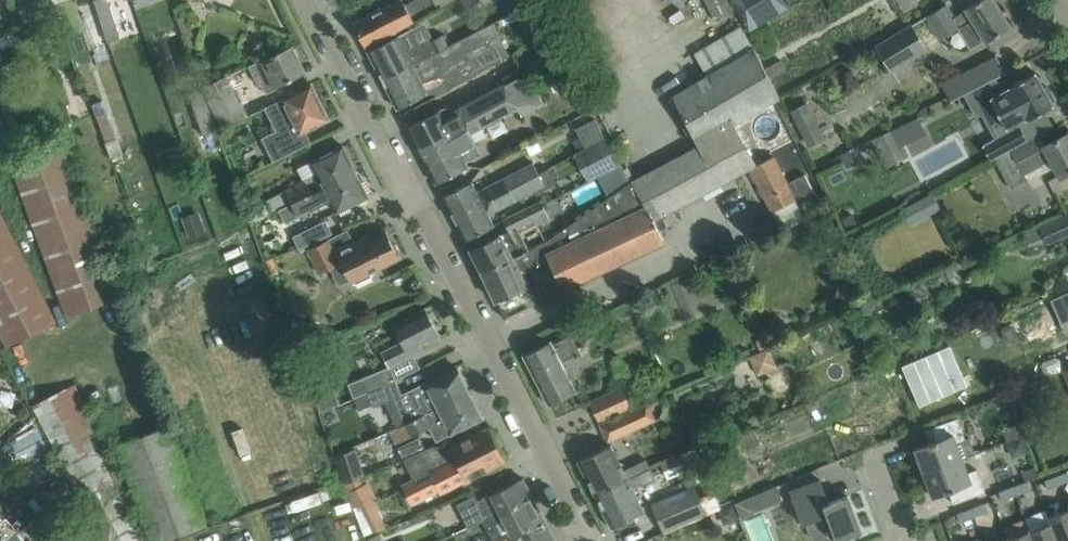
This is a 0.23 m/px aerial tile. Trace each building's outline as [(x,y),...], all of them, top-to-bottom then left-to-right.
[(93,0),(81,4),(101,62),(114,57),(110,45),(111,45),(110,43),(107,44),(93,0)] [(120,38),(108,0),(94,0),(93,0),(107,44),(110,43),(110,42),(120,38)] [(162,18),(176,13),(175,7),(172,0),(155,0),(162,18)] [(404,0),(399,0),(354,23),(366,46),(394,31),(394,30),(439,6),(435,0),(415,0),(406,5),(404,0)] [(670,23),(698,5),(694,0),(682,0),(663,12),(670,23)] [(750,30),(789,7),(785,0),(733,0),(750,30)] [(906,11),(920,3),(918,0),(899,0),(906,11)] [(1011,26),(996,0),(979,0),(966,8),(967,9),(955,16),(947,4),(927,16),(941,39),(973,19),(986,41),(1011,26)] [(451,86),(476,72),(509,53),(493,22),(449,45),(433,53),(412,64),(383,80),(398,108),(427,93),(434,97),(438,95),(452,87),(451,86)] [(912,50),(901,33),(901,31),(877,46),(888,64),(912,50)] [(397,36),(368,50),(383,80),(412,64),(433,53),(449,45),(444,34),(427,43),(415,49),(412,44),(404,48),(397,36)] [(293,44),(252,65),(265,91),(275,86),(275,87),(306,72),(293,44)] [(708,73),(671,95),(697,145),(697,146),(734,123),(734,124),(777,99),(777,98),(780,96),(771,78),(765,67),(754,46),(752,47),(708,73)] [(1006,73),(997,55),(943,84),(948,94),(952,102),(953,101),(952,100),(965,93),(996,77),(1005,73),(1005,74),(1006,73)] [(782,59),(765,67),(771,78),(787,69),(782,59)] [(120,63),(94,73),(117,129),(142,118),(120,63)] [(995,157),(996,157),(1012,149),(1020,144),(1028,140),(1021,126),(1020,126),(1018,122),(1026,117),(1027,119),(1054,104),(1052,101),(1056,100),(1048,86),(1045,88),(1036,71),(1011,85),(1007,78),(999,82),(986,89),(994,104),(982,110),(997,138),(983,145),(991,159),(995,157)] [(505,84),(517,108),(520,115),(543,104),(527,73),(505,84)] [(202,87),(206,97),(222,128),(249,115),(237,90),(236,90),(228,74),(202,87)] [(306,131),(330,119),(312,83),(279,99),(279,100),(265,107),(277,130),(262,137),(274,161),(312,142),(306,131)] [(414,123),(407,127),(417,145),(421,154),(466,129),(469,134),(471,133),(517,108),(505,84),(459,109),(453,106),(444,106),(439,108),(440,110),(414,123)] [(195,90),(211,135),(219,132),(206,97),(202,87),(195,90)] [(39,101),(36,106),(38,112),(43,115),(49,113),(52,107),(50,102),(45,99),(39,101)] [(807,103),(789,113),(796,126),(814,117),(807,103)] [(0,120),(0,144),(10,139),(0,120)] [(755,164),(734,124),(734,123),(697,146),(697,145),(670,159),(694,198),(749,168),(749,169),(751,168),(773,211),(796,199),(798,204),(815,196),(804,173),(786,182),(773,155),(755,164)] [(903,144),(895,128),(874,138),(882,154),(903,144)] [(475,142),(471,133),(469,134),(466,129),(421,154),(436,183),(468,166),(460,150),(475,142)] [(539,173),(558,163),(543,133),(524,143),(533,161),(477,190),(472,181),(443,195),(455,218),(539,173)] [(1020,144),(1012,149),(996,157),(1012,187),(1029,179),(1026,173),(1052,160),(1061,176),(1067,172),(1067,133),(1045,145),(1040,134),(1028,140),(1020,144)] [(606,139),(577,154),(590,179),(619,164),(606,139)] [(250,222),(292,201),(292,202),(356,171),(343,145),(310,161),(316,172),(305,178),(305,179),(266,199),(269,206),(248,216),(250,222)] [(65,147),(11,167),(66,317),(120,296),(65,147)] [(655,220),(694,198),(670,159),(632,180),(633,181),(626,186),(605,200),(567,226),(547,239),(548,241),(515,257),(514,256),(482,272),(504,317),(569,287),(571,292),(582,287),(579,282),(665,241),(655,220)] [(337,212),(369,196),(356,171),(292,202),(299,216),(331,200),(337,212)] [(516,201),(546,185),(545,184),(539,173),(455,218),(466,240),(495,225),(490,215),(516,201)] [(932,192),(902,208),(911,223),(940,208),(932,192)] [(548,241),(547,239),(529,248),(518,227),(535,219),(537,224),(565,211),(558,196),(543,203),(540,199),(502,218),(508,230),(502,233),(470,249),(482,272),(514,256),(515,257),(548,241)] [(0,210),(0,335),(6,347),(57,321),(0,210)] [(1040,226),(1040,227),(1046,239),(1048,244),(1067,235),(1067,213),(1040,226)] [(300,250),(333,233),(326,220),(293,236),(300,250)] [(397,244),(393,243),(387,232),(370,240),(367,235),(335,251),(329,239),(308,249),(320,273),(342,262),(351,281),(354,280),(356,284),(372,276),(370,271),(400,257),(398,254),(400,251),(397,244)] [(140,254),(123,261),(127,271),(144,265),(140,254)] [(962,262),(945,269),(949,278),(956,275),(954,271),(964,267),(962,262)] [(368,392),(397,380),(420,368),(413,354),(424,348),(422,344),(440,334),(426,308),(394,325),(402,342),(383,352),(390,366),(363,378),(368,392)] [(873,327),(866,330),(870,339),(876,336),(873,327)] [(524,355),(550,404),(576,391),(563,364),(582,354),(570,331),(524,355)] [(764,376),(784,366),(774,346),(754,356),(764,376)] [(420,416),(469,391),(456,366),(407,391),(420,416)] [(397,380),(368,392),(373,404),(374,406),(403,394),(397,380)] [(327,381),(311,388),(321,412),(337,406),(327,381)] [(114,481),(123,476),(75,383),(32,404),(102,540),(146,540),(114,481)] [(598,422),(630,407),(622,388),(590,403),(598,422)] [(420,416),(391,431),(397,444),(431,426),(438,440),(451,433),(451,434),(483,418),(474,400),(473,398),(470,392),(469,391),(420,416)] [(356,397),(354,398),(359,410),(373,404),(368,392),(356,397)] [(649,402),(599,423),(607,442),(658,420),(649,402)] [(970,437),(966,439),(959,418),(927,429),(927,431),(935,428),(939,439),(916,448),(918,454),(917,454),(916,459),(918,464),(922,467),(923,467),(925,472),(976,453),(970,437)] [(710,443),(722,467),(764,448),(752,424),(710,443)] [(121,443),(117,445),(153,540),(168,540),(206,527),(169,426),(121,443)] [(467,480),(505,461),(488,427),(452,446),(467,475),(464,476),(467,480)] [(19,443),(9,448),(17,464),(20,462),(35,455),(38,459),(50,453),(39,432),(19,443)] [(420,437),(400,447),(406,459),(426,450),(420,437)] [(646,458),(624,470),(611,444),(578,461),(596,495),(628,478),(629,480),(653,470),(651,466),(650,466),(646,458)] [(467,475),(452,446),(451,446),(452,447),(445,451),(443,446),(434,446),(426,450),(406,459),(414,479),(403,484),(413,504),(440,490),(441,493),(467,480),(464,476),(467,475)] [(354,449),(336,455),(344,481),(363,474),(354,449)] [(681,453),(661,462),(668,478),(689,469),(681,453)] [(969,473),(963,459),(977,454),(976,453),(925,472),(927,478),(926,478),(925,483),(927,488),(931,491),(932,491),(934,497),(957,488),(961,499),(954,502),(955,503),(986,492),(978,469),(969,473)] [(749,461),(725,472),(732,489),(741,485),(759,478),(753,464),(750,465),(749,461)] [(628,478),(596,495),(613,528),(645,512),(636,494),(634,490),(646,485),(657,479),(653,470),(629,480),(628,478)] [(1063,483),(1067,481),(1067,471),(1060,475),(1063,483)] [(1048,488),(1063,483),(1060,475),(1045,480),(1048,488)] [(354,509),(374,501),(372,498),(377,495),(369,480),(364,483),(360,476),(344,483),(353,506),(354,509)] [(464,515),(447,523),(453,534),(483,519),(484,522),(516,508),(515,504),(533,496),(523,478),(516,481),(492,494),(475,502),(478,508),(464,515)] [(848,495),(830,502),(822,480),(791,491),(803,524),(806,522),(809,530),(813,538),(820,540),(826,540),(830,540),(836,538),(838,540),(862,532),(848,495)] [(1017,494),(1031,489),(1028,481),(1014,486),(1017,494)] [(723,508),(715,490),(698,499),(692,486),(652,502),(665,532),(723,508)] [(1017,494),(1014,486),(999,492),(1002,500),(1017,494)] [(782,500),(777,487),(735,505),(741,520),(755,513),(756,511),(782,500)] [(34,494),(33,495),(34,497),(45,509),(58,499),(62,495),(60,493),(55,488),(37,491),(34,494)] [(9,498),(1,489),(0,490),(0,505),(9,498)] [(544,519),(533,496),(515,504),(516,508),(484,522),(494,540),(498,540),(513,535),(544,519)] [(49,528),(68,511),(58,499),(45,509),(38,516),(49,528)] [(373,531),(386,525),(374,501),(354,509),(364,534),(373,531)] [(986,502),(972,508),(975,516),(989,511),(986,502)] [(733,504),(719,511),(725,525),(739,519),(733,504)] [(960,521),(975,516),(972,508),(957,513),(960,521)] [(20,531),(0,509),(0,540),(14,540),(20,535),(19,533),(20,531)] [(1049,516),(1052,523),(1059,540),(1067,540),(1067,510),(1049,516)] [(544,519),(513,535),(516,540),(556,540),(544,519)] [(1052,523),(1031,530),(1034,540),(1059,540),(1052,523)] [(1031,530),(1008,539),(1009,540),(1034,540),(1031,530)]
